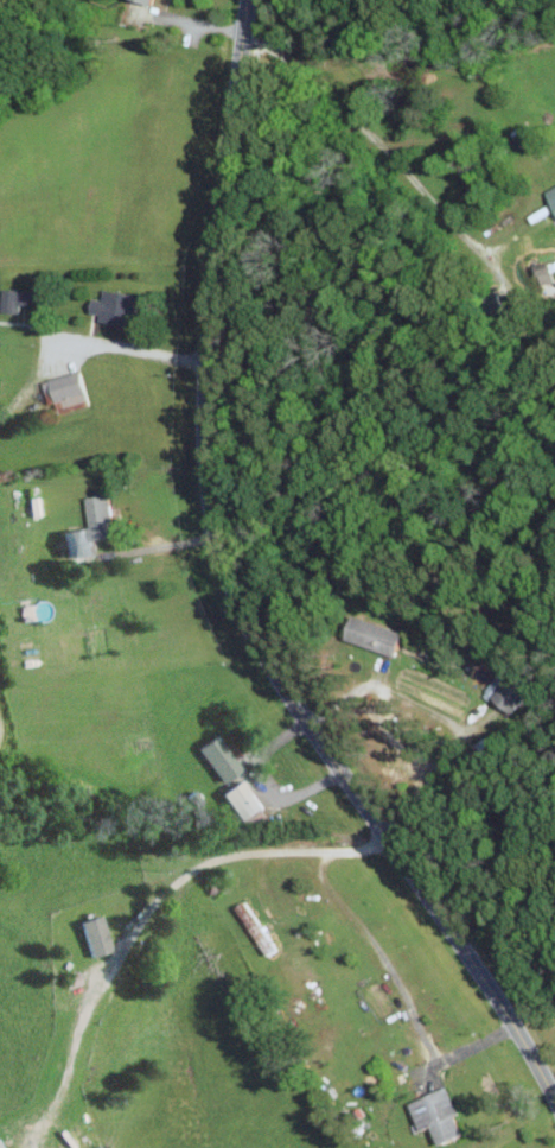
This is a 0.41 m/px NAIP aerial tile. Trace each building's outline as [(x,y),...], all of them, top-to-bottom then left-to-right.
[(547,190),(554,206),(554,186),(547,190)] [(544,264),(546,284),(554,283),(554,263),(544,264)] [(19,305),(35,305),(35,290),(1,289),(1,311),(19,312),(19,305)] [(100,321),(138,326),(141,294),(104,289),(103,300),(93,298),(91,312),(101,314),(100,321)] [(66,407),(90,401),(82,371),(44,381),(50,405),(64,401),(66,407)] [(69,531),(72,558),(97,555),(95,540),(116,538),(112,495),(88,497),(90,529),(69,531)] [(348,640),(396,657),(405,632),(357,615),(348,640)] [(493,699),(513,712),(526,693),(506,679),(493,699)] [(244,772),(226,735),(205,746),(223,783),(244,772)] [(267,809),(246,779),(226,794),(247,823),(267,809)] [(278,948),(248,900),(237,906),(267,955),(278,948)] [(116,948),(104,914),(83,922),(95,956),(116,948)] [(442,1144),(467,1134),(448,1087),(412,1101),(423,1130),(434,1125),(442,1144)] [(4,1138),(0,1140),(0,1147),(8,1147),(4,1138)]
